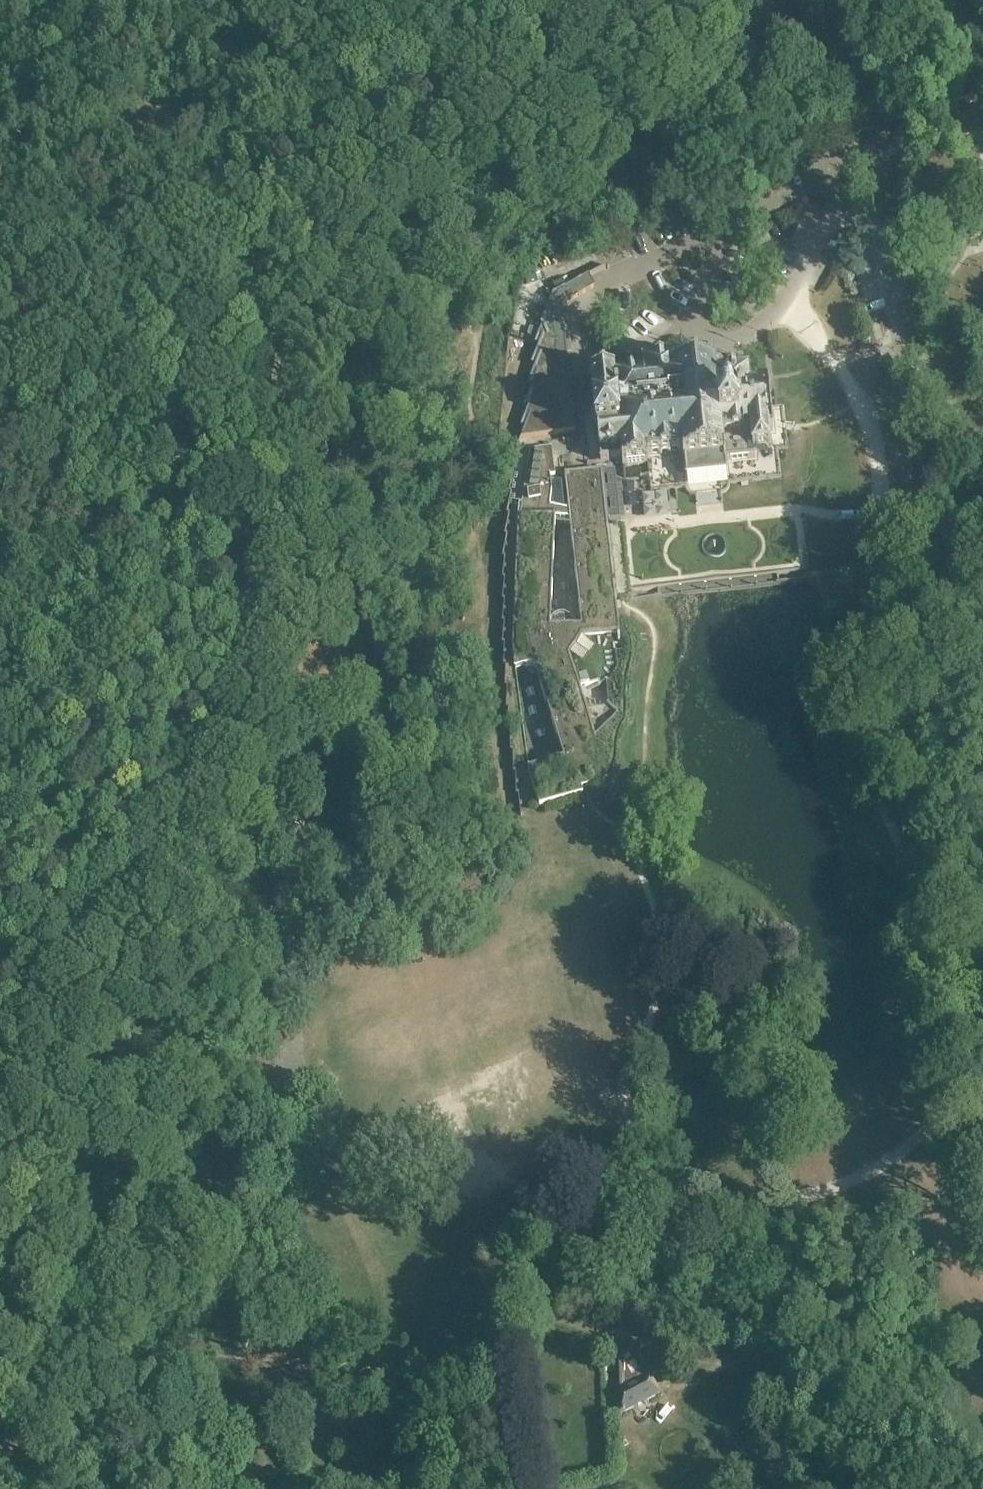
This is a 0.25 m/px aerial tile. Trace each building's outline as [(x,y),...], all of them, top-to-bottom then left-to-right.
[(969,47),(965,37),(950,43),(954,53),(969,47)] [(521,436),(530,435),(575,431),(562,309),(562,305),(565,302),(595,285),(588,273),(556,290),(552,293),(551,295),(547,305),(541,323),(542,324),(539,330),(540,331),(539,334),(538,333),(535,342),(537,343),(538,343),(539,344),(531,363),(534,364),(535,364),(528,384),(532,385),(524,405),(528,406),(520,425),(523,426),(525,427),(521,436)] [(622,466),(648,464),(648,457),(682,454),(683,460),(684,460),(686,478),(727,473),(726,463),(755,460),(754,452),(771,450),(769,434),(773,433),(768,386),(750,388),(749,374),(717,378),(716,367),(677,371),(676,363),(644,366),(645,377),(616,380),(615,374),(591,377),(595,410),(594,410),(596,433),(597,433),(600,462),(621,460),(622,466)] [(615,669),(616,668),(616,666),(617,664),(617,662),(616,660),(615,643),(634,640),(629,602),(629,600),(627,600),(615,494),(613,469),(564,475),(568,512),(550,510),(552,493),(550,478),(555,477),(552,448),(530,451),(522,505),(522,506),(519,505),(518,515),(513,645),(514,665),(515,665),(516,668),(533,663),(564,759),(529,770),(540,804),(516,811),(517,831),(519,831),(520,851),(522,851),(523,873),(523,874),(554,850),(555,850),(556,855),(557,855),(561,851),(565,847),(570,842),(575,836),(578,833),(583,826),(585,823),(582,811),(581,811),(581,810),(589,808),(587,801),(584,791),(583,792),(582,786),(597,781),(609,777),(608,776),(601,754),(580,686),(593,682),(608,676),(609,675),(611,674),(613,673),(614,671),(615,669)] [(620,1414),(659,1393),(636,1346),(619,1356),(620,1414)]
